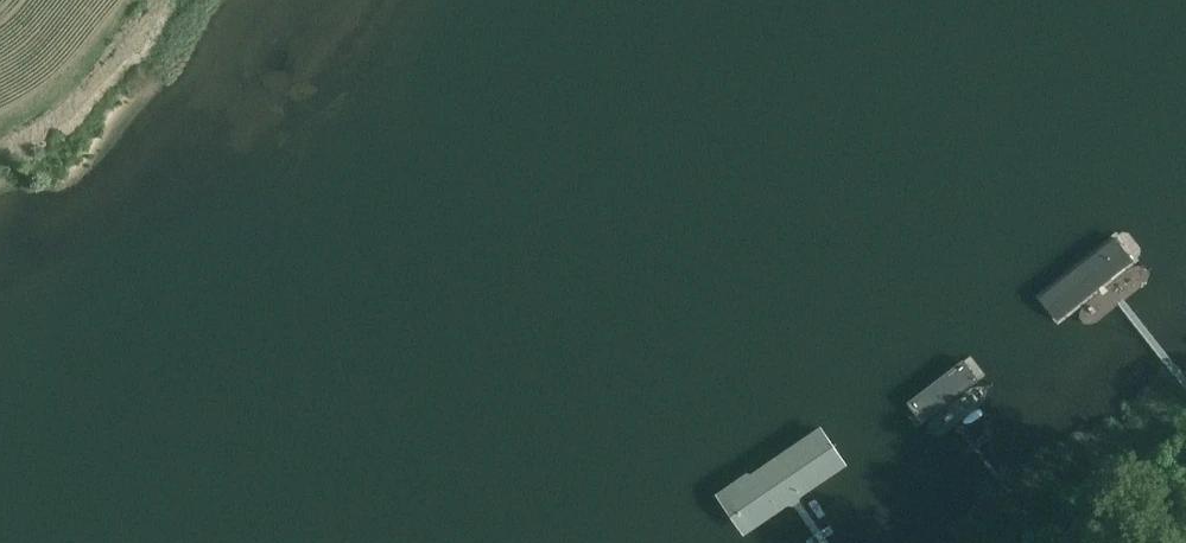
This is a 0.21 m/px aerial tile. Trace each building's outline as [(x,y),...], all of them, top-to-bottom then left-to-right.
[(1100,273),(1001,338),(1055,403),(1147,338),(1100,273)] [(952,316),(849,391),(916,485),(1013,402),(952,316)] [(689,489),(726,542),(755,542),(862,472),(814,407),(689,489)]
